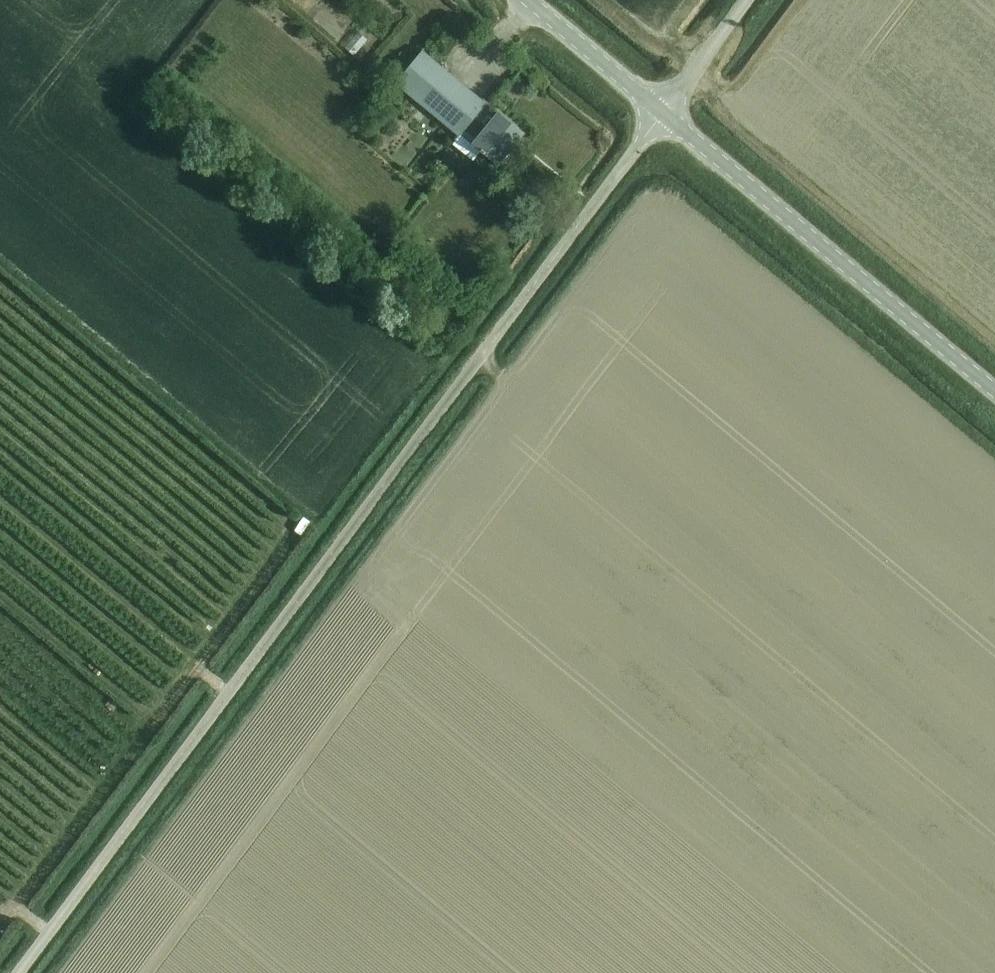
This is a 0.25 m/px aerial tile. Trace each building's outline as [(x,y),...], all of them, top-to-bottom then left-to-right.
[(354,56),(367,40),(358,32),(345,48),(354,56)] [(459,136),(484,107),(486,104),(422,51),(395,83),(459,136)] [(496,117),(484,107),(459,136),(454,142),(455,142),(453,145),(473,161),(481,152),(484,154),(485,153),(498,164),(523,133),(499,114),(496,117)]
